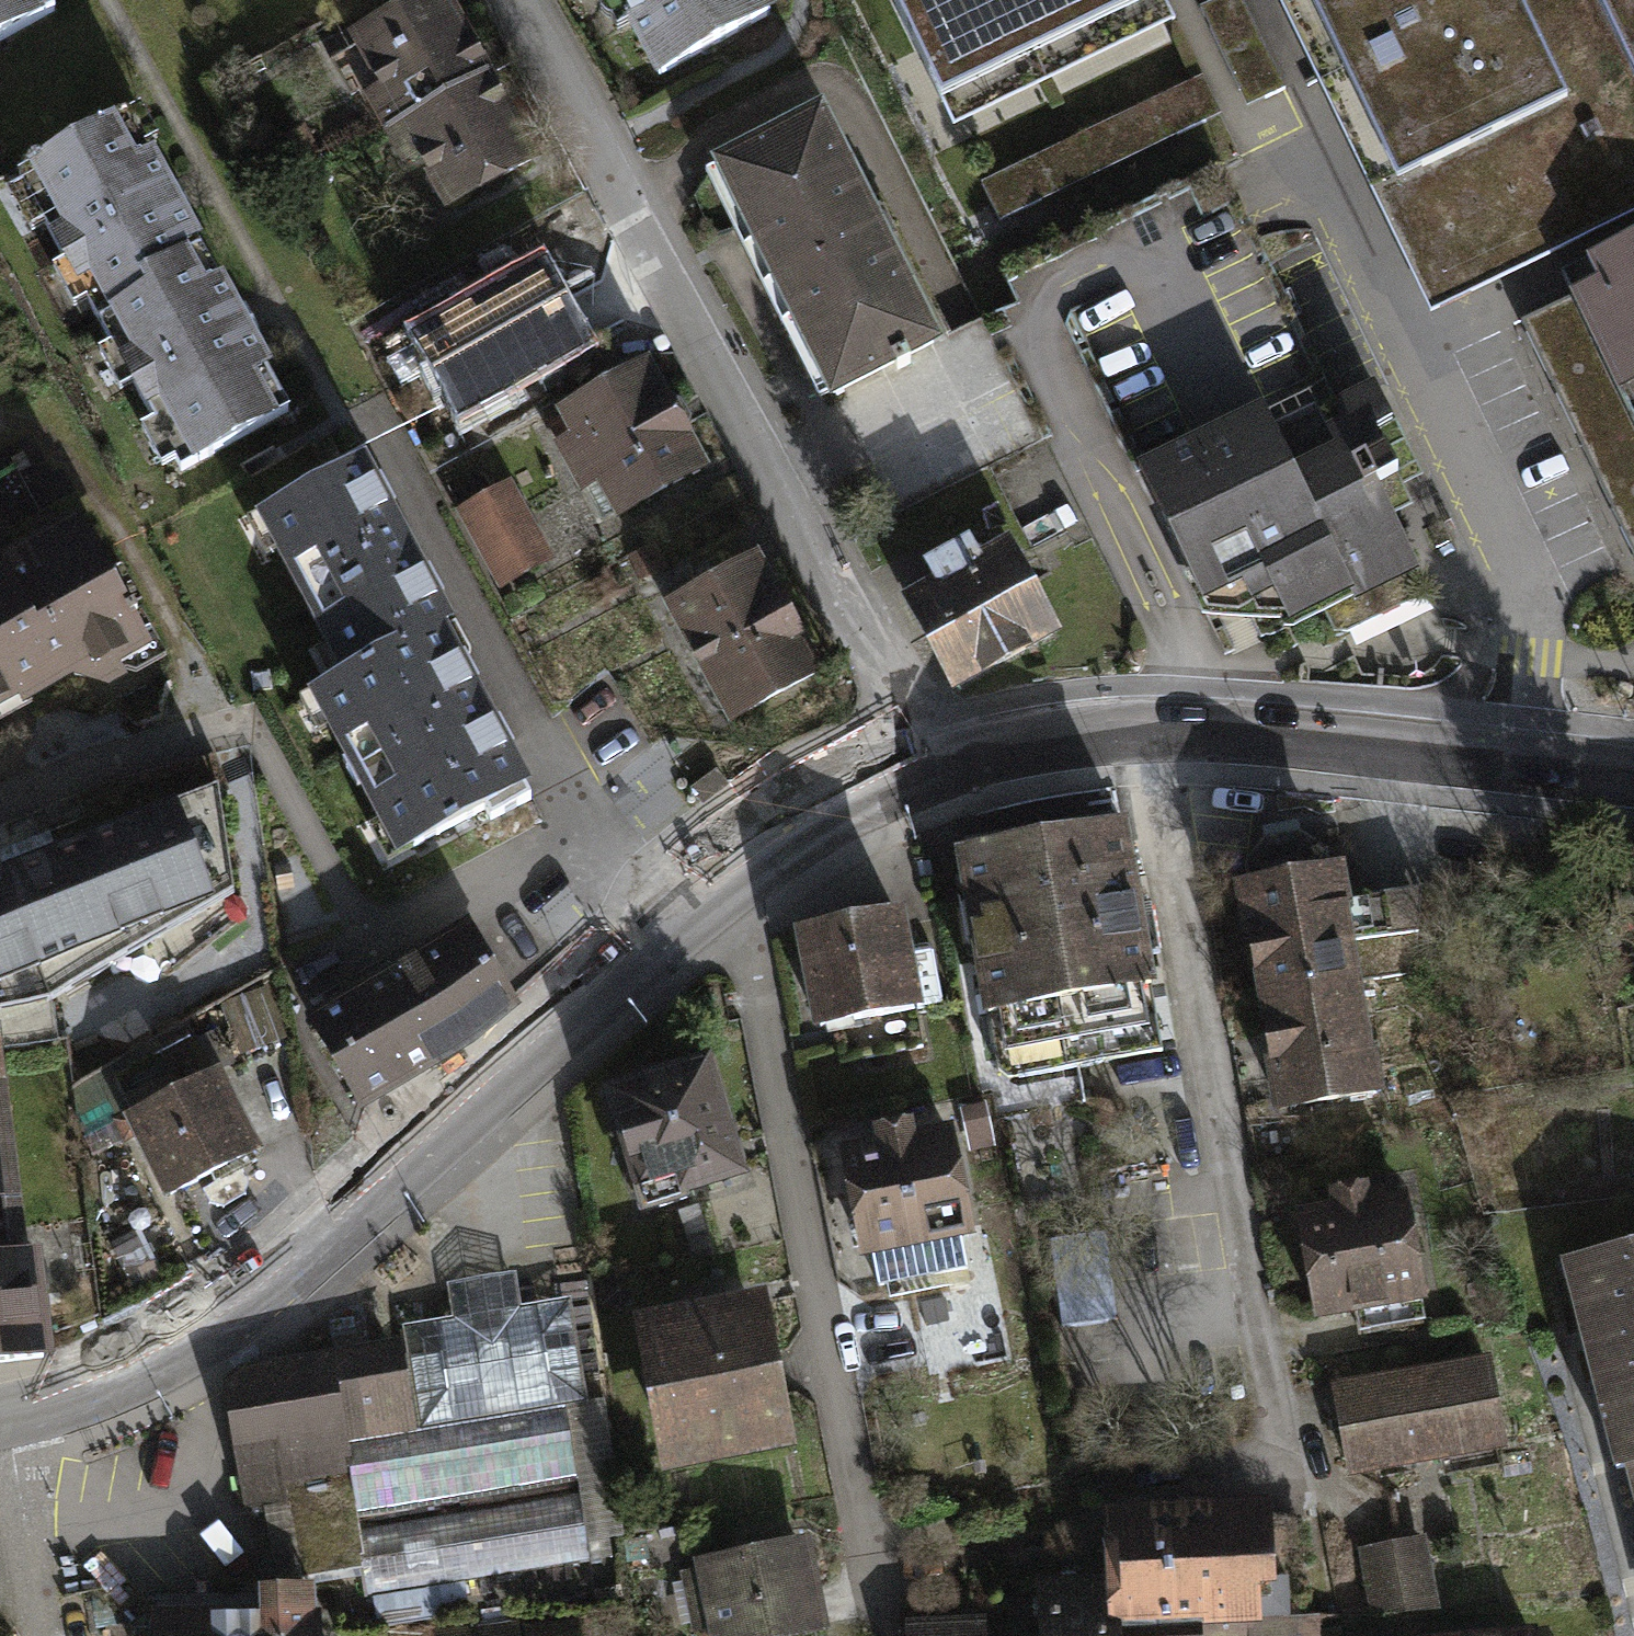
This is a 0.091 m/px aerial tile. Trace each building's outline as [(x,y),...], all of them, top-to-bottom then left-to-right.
[(59,4),(57,0),(0,0),(0,36),(59,4)] [(346,33),(394,124),(498,71),(457,0),(411,0),(346,33)] [(651,86),(771,17),(763,0),(605,0),(651,86)] [(932,89),(1118,0),(889,0),(932,89)] [(1429,311),(1633,213),(1633,0),(1279,0),(1429,311)] [(1212,18),(1247,110),(1284,96),(1250,4),(1212,18)] [(832,67),(697,138),(835,401),(971,330),(832,67)] [(546,163),(498,71),(394,124),(442,216),(546,163)] [(1205,78),(986,186),(1005,224),(1225,116),(1205,78)] [(139,102),(22,165),(98,304),(213,244),(139,102)] [(1562,272),(1573,294),(1522,319),(1633,557),(1633,234),(1562,272)] [(299,409),(213,244),(98,304),(184,469),(299,409)] [(648,360),(555,411),(569,436),(552,445),(581,496),(602,485),(624,522),(712,473),(648,360)] [(1316,405),(1272,425),(1263,406),(1138,465),(1206,610),(1239,612),(1253,606),(1256,613),(1286,615),(1290,624),(1416,565),(1392,514),(1411,505),(1375,430),(1390,423),(1373,387),(1336,404),(1344,421),(1327,429),(1316,405)] [(311,688),(404,856),(540,781),(454,626),(464,620),(372,453),(261,514),(347,669),(311,688)] [(552,565),(508,481),(460,507),(504,590),(552,565)] [(84,510),(0,558),(0,711),(76,673),(110,684),(172,653),(126,567),(120,570),(84,510)] [(902,604),(953,697),(1056,641),(1004,548),(975,564),(964,544),(917,569),(928,590),(902,604)] [(762,560),(665,611),(729,733),(826,682),(762,560)] [(2,1008),(57,998),(243,892),(225,782),(0,871),(0,1002),(2,1008)] [(1128,818),(948,847),(976,1019),(991,1016),(1002,1080),(1166,1053),(1128,818)] [(1247,881),(1233,883),(1273,1120),(1383,1101),(1356,944),(1419,934),(1422,887),(1349,899),(1343,865),(1331,867),(1328,850),(1300,832),(1262,839),(1244,863),(1247,881)] [(901,905),(789,928),(810,1031),(922,1009),(901,905)] [(475,917),(310,1014),(366,1110),(480,1046),(528,1007),(475,917)] [(270,985),(221,1004),(240,1055),(289,1037),(270,985)] [(132,1111),(124,1115),(168,1199),(266,1149),(223,1067),(214,1072),(196,1037),(115,1078),(132,1111)] [(4,1038),(0,1039),(0,1364),(59,1357),(45,1250),(32,1252),(4,1038)] [(709,1053),(598,1086),(638,1217),(686,1202),(684,1197),(747,1178),(709,1053)] [(986,1103),(960,1109),(969,1152),(995,1146),(986,1103)] [(873,1139),(835,1147),(859,1262),(977,1238),(954,1125),(913,1133),(910,1119),(870,1127),(873,1139)] [(1332,1206),(1295,1212),(1313,1321),(1428,1302),(1409,1191),(1371,1197),(1368,1182),(1329,1189),(1332,1206)] [(1561,1268),(1617,1474),(1626,1471),(1633,1501),(1633,1249),(1561,1268)] [(450,1319),(401,1327),(407,1355),(403,1355),(416,1432),(348,1443),(353,1468),(348,1469),(356,1517),(575,1481),(564,1406),(587,1403),(569,1296),(521,1305),(514,1271),(445,1285),(450,1319)] [(988,1280),(922,1294),(931,1339),(998,1325),(988,1280)] [(764,1292),(628,1317),(659,1476),(794,1451),(764,1292)] [(401,1339),(238,1366),(221,1379),(243,1512),(260,1509),(273,1583),(360,1569),(358,1556),(363,1555),(358,1529),(356,1517),(348,1469),(353,1468),(348,1443),(416,1432),(403,1355),(401,1339)] [(1492,1356),(1332,1384),(1348,1479),(1509,1450),(1492,1356)] [(587,1403),(564,1406),(575,1481),(577,1494),(588,1563),(611,1560),(608,1541),(624,1537),(604,1400),(587,1403)] [(577,1494),(358,1529),(363,1555),(358,1556),(360,1569),(365,1598),(588,1563),(577,1494)] [(1101,1508),(1103,1578),(1105,1629),(1203,1624),(1203,1630),(1261,1627),(1261,1619),(1261,1592),(1276,1592),(1272,1501),(1101,1508)] [(692,1560),(707,1635),(817,1635),(829,1634),(809,1536),(692,1560)] [(1438,1607),(1426,1537),(1357,1549),(1369,1619),(1438,1607)] [(1321,1616),(1261,1619),(1261,1627),(1203,1630),(1203,1624),(1105,1629),(1103,1578),(1036,1581),(1039,1635),(1322,1635),(1321,1616)] [(146,1611),(146,1633),(130,1633),(130,1635),(318,1635),(319,1614),(313,1613),(311,1587),(254,1588),(255,1611),(146,1611)] [(435,1630),(435,1635),(521,1635),(519,1621),(435,1630)] [(983,1621),(906,1625),(907,1635),(984,1635),(983,1621)]
